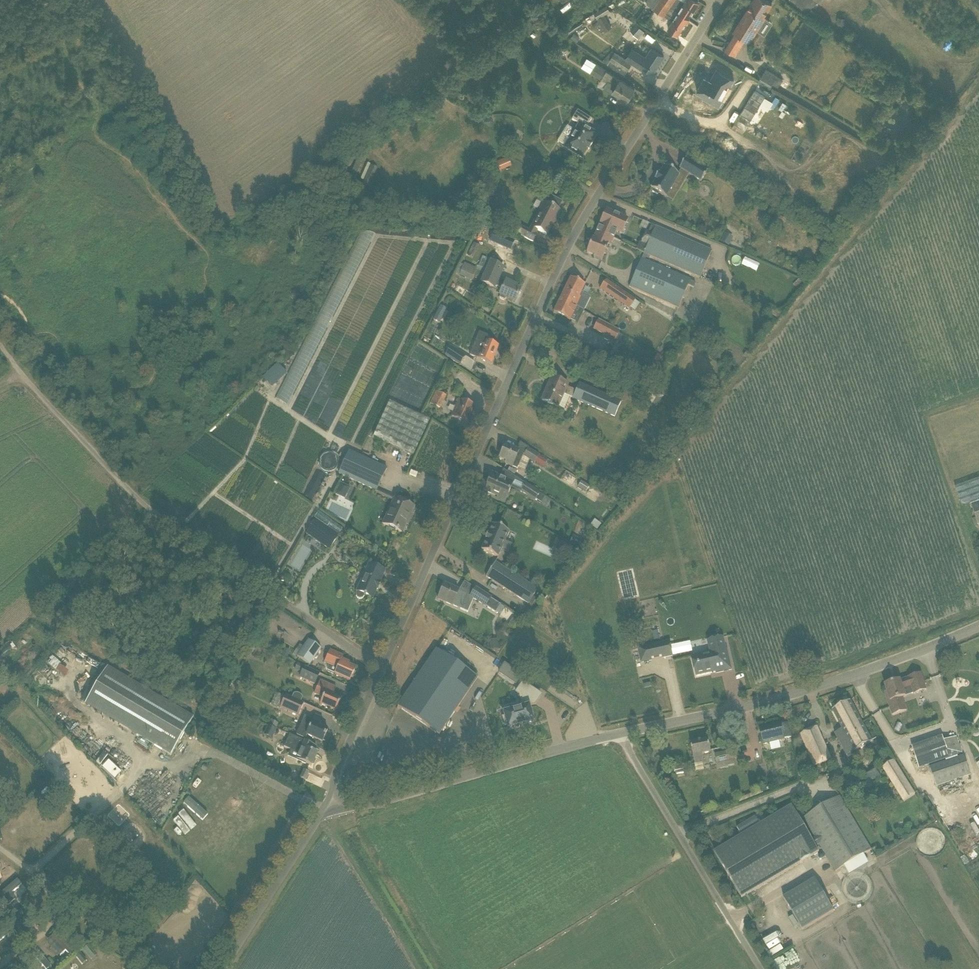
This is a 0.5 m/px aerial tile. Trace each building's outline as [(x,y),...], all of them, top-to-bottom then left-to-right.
[(647,0),(647,4),(665,16),(665,15),(673,20),(668,28),(678,34),(689,18),(662,0),(647,0)] [(689,18),(699,2),(696,0),(686,0),(685,2),(682,0),(662,0),(689,18)] [(773,22),(764,16),(772,3),(767,0),(754,0),(734,32),(736,33),(725,50),(735,56),(745,39),(750,42),(758,30),(765,35),(773,22)] [(805,12),(820,0),(788,0),(805,12)] [(611,11),(607,4),(594,11),(598,18),(611,11)] [(605,29),(610,27),(604,15),(599,18),(605,29)] [(568,29),(571,33),(584,24),(582,21),(568,29)] [(630,31),(638,38),(645,31),(637,24),(630,31)] [(625,59),(610,49),(602,62),(624,76),(632,63),(639,68),(641,65),(653,73),(664,56),(652,48),(646,57),(632,48),(625,59)] [(628,100),(635,88),(586,59),(581,67),(590,72),(590,73),(607,83),(608,81),(616,87),(613,91),(628,100)] [(774,83),(778,76),(767,68),(760,80),(771,87),(774,83)] [(765,97),(755,91),(734,123),(745,129),(765,97)] [(591,143),(596,134),(586,128),(592,119),(578,111),(572,120),(579,125),(575,131),(574,130),(569,138),(570,139),(565,147),(582,158),(587,149),(589,150),(592,144),(591,143)] [(659,193),(672,201),(689,174),(701,181),(707,172),(685,159),(679,168),(681,169),(678,175),(664,166),(651,188),(653,190),(652,191),(657,195),(659,193)] [(504,169),(500,160),(491,164),(494,173),(504,169)] [(356,162),(349,178),(353,180),(360,164),(356,162)] [(359,182),(369,186),(377,168),(367,163),(359,182)] [(453,198),(462,208),(468,202),(458,193),(453,198)] [(561,212),(558,210),(562,202),(549,196),(545,204),(546,204),(534,228),(532,227),(532,225),(529,231),(522,227),(518,234),(533,242),(536,235),(536,234),(538,230),(546,235),(554,221),(556,221),(561,212)] [(601,224),(596,235),(605,239),(606,236),(613,239),(616,231),(622,234),(628,220),(606,210),(600,224),(601,224)] [(712,251),(655,227),(643,253),(700,278),(712,251)] [(356,233),(279,399),(291,405),(368,238),(356,233)] [(515,242),(495,233),(491,242),(511,251),(515,242)] [(724,233),(720,242),(728,245),(732,236),(724,233)] [(610,245),(613,239),(606,236),(605,239),(596,235),(594,239),(592,238),(587,253),(595,256),(594,258),(602,261),(607,248),(609,249),(610,245)] [(506,280),(505,281),(499,279),(504,267),(489,260),(480,282),(495,289),(496,286),(502,289),(499,295),(515,302),(521,290),(516,288),(517,285),(506,280)] [(463,262),(458,275),(471,281),(476,267),(463,262)] [(696,283),(690,280),(650,263),(638,290),(678,308),(688,285),(694,288),(696,283)] [(570,304),(577,308),(581,298),(580,297),(586,286),(571,278),(561,298),(570,302),(570,304)] [(617,300),(623,291),(606,279),(600,288),(617,300)] [(630,307),(635,299),(628,294),(622,301),(630,307)] [(570,302),(561,298),(554,313),(571,321),(571,320),(578,324),(585,311),(577,308),(570,304),(570,302)] [(440,323),(444,316),(437,312),(433,320),(440,323)] [(619,331),(599,320),(594,329),(614,340),(619,331)] [(491,364),(498,346),(477,337),(470,354),(491,364)] [(465,357),(450,347),(445,354),(460,364),(465,357)] [(272,387),(286,372),(276,363),(262,378),(272,387)] [(547,388),(542,400),(558,407),(564,394),(614,417),(621,402),(579,384),(576,391),(567,387),(568,385),(552,378),(554,379),(549,389),(547,388)] [(436,391),(430,403),(441,408),(446,396),(436,391)] [(452,416),(467,423),(474,405),(460,398),(452,416)] [(390,401),(373,437),(413,456),(430,420),(390,401)] [(336,423),(332,434),(352,441),(358,423),(350,421),(348,427),(336,423)] [(521,455),(522,453),(505,445),(499,458),(506,461),(505,463),(512,467),(512,466),(518,468),(523,456),(521,455)] [(540,454),(530,448),(525,456),(535,463),(540,454)] [(349,450),(339,472),(365,485),(376,490),(387,467),(349,450)] [(491,478),(489,481),(488,480),(485,486),(486,487),(485,490),(499,496),(498,500),(504,502),(513,483),(500,478),(499,481),(491,478)] [(345,498),(350,486),(339,482),(334,494),(345,498)] [(540,493),(526,484),(521,491),(535,500),(540,493)] [(386,524),(383,523),(383,524),(402,533),(414,507),(395,498),(391,507),(393,508),(386,524)] [(339,535),(322,523),(315,532),(309,528),(306,533),(329,549),(339,535)] [(481,550),(498,557),(509,531),(493,524),(488,534),(487,534),(485,539),(486,539),(481,550)] [(287,564),(300,571),(309,554),(297,547),(287,564)] [(528,604),(538,589),(496,562),(486,577),(503,588),(528,604)] [(385,571),(369,564),(357,591),(356,593),(356,596),(357,597),(358,598),(359,599),(361,599),(363,598),(366,596),(366,595),(373,598),(377,589),(378,589),(376,588),(378,583),(380,584),(380,583),(385,571)] [(444,585),(438,599),(468,612),(474,599),(496,613),(501,605),(476,589),(470,596),(444,585)] [(724,638),(708,641),(711,653),(692,657),(697,676),(716,672),(716,673),(732,669),(727,649),(726,650),(724,638)] [(321,648),(309,640),(297,656),(309,665),(321,648)] [(662,656),(662,658),(673,655),(672,653),(670,641),(638,649),(641,660),(641,662),(652,660),(652,658),(662,656)] [(0,654),(0,665),(16,655),(11,647),(0,654)] [(473,675),(436,650),(398,706),(435,732),(473,675)] [(328,655),(325,662),(338,668),(335,674),(350,680),(355,668),(348,665),(349,663),(342,659),(341,661),(328,655)] [(63,677),(68,671),(51,656),(46,662),(63,677)] [(499,672),(516,684),(522,674),(506,663),(499,672)] [(320,673),(305,666),(300,677),(315,684),(320,673)] [(907,710),(902,698),(926,690),(921,674),(909,677),(910,678),(901,681),(900,681),(885,685),(888,692),(886,693),(893,715),(907,710)] [(314,694),(323,698),(320,704),(336,711),(341,699),(333,696),(336,688),(320,680),(314,694)] [(508,725),(509,729),(518,726),(518,727),(525,725),(525,724),(534,722),(530,707),(535,705),(542,695),(524,683),(517,693),(520,695),(524,708),(504,713),(506,717),(504,718),(506,726),(508,725)] [(194,717),(143,687),(120,725),(171,755),(194,717)] [(299,717),(304,703),(286,695),(280,708),(299,717)] [(850,702),(833,711),(843,730),(835,734),(847,756),(849,758),(858,753),(856,751),(873,742),(850,702)] [(323,718),(315,715),(310,728),(302,724),(296,735),(306,740),(308,735),(322,742),(323,741),(325,741),(327,736),(326,735),(328,730),(319,726),(323,718)] [(760,729),(763,745),(792,737),(789,722),(781,724),(760,729)] [(272,739),(276,729),(268,726),(264,735),(272,739)] [(801,734),(814,766),(831,761),(818,727),(801,734)] [(310,751),(313,745),(289,734),(284,747),(295,752),(294,753),(299,755),(297,759),(302,762),(302,763),(305,764),(306,763),(312,766),(317,754),(310,751)] [(942,736),(912,746),(919,769),(963,754),(957,737),(944,741),(942,736)] [(712,752),(709,740),(691,743),(695,764),(704,761),(703,754),(712,752)] [(719,770),(736,766),(733,751),(716,755),(719,770)] [(103,752),(95,761),(113,779),(122,771),(103,752)] [(971,775),(964,755),(930,767),(937,787),(971,775)] [(903,802),(915,794),(894,759),(882,767),(903,802)] [(300,778),(305,780),(309,772),(304,770),(300,778)] [(814,837),(819,845),(835,871),(870,850),(838,797),(803,818),(814,837)] [(180,821),(188,807),(182,804),(175,818),(180,821)] [(817,852),(815,848),(819,845),(814,837),(810,840),(790,806),(714,852),(740,898),(817,852)] [(191,809),(178,828),(185,832),(198,814),(191,809)] [(21,884),(15,878),(0,892),(0,904),(21,884)] [(834,912),(815,880),(784,898),(803,930),(834,912)] [(52,951),(60,955),(63,949),(55,945),(52,951)] [(783,945),(767,952),(769,957),(785,950),(783,945)] [(51,966),(38,951),(27,961),(35,968),(48,968),(51,966)]
